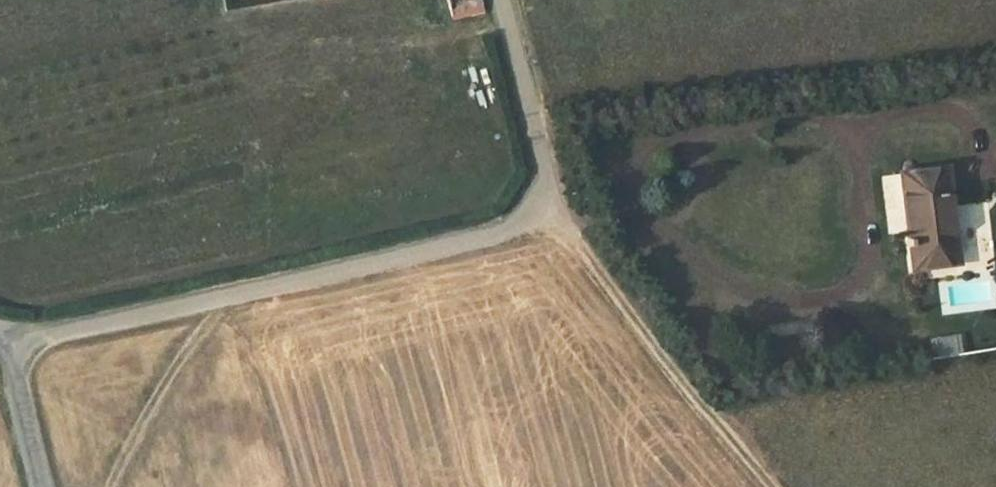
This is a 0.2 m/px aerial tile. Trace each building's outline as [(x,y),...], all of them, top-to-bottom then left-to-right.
[(452,18),(482,10),(479,0),(448,0),(452,18)] [(958,262),(946,167),(902,173),(909,228),(906,229),(908,246),(911,246),(913,263),(911,263),(911,268),(958,262)]
